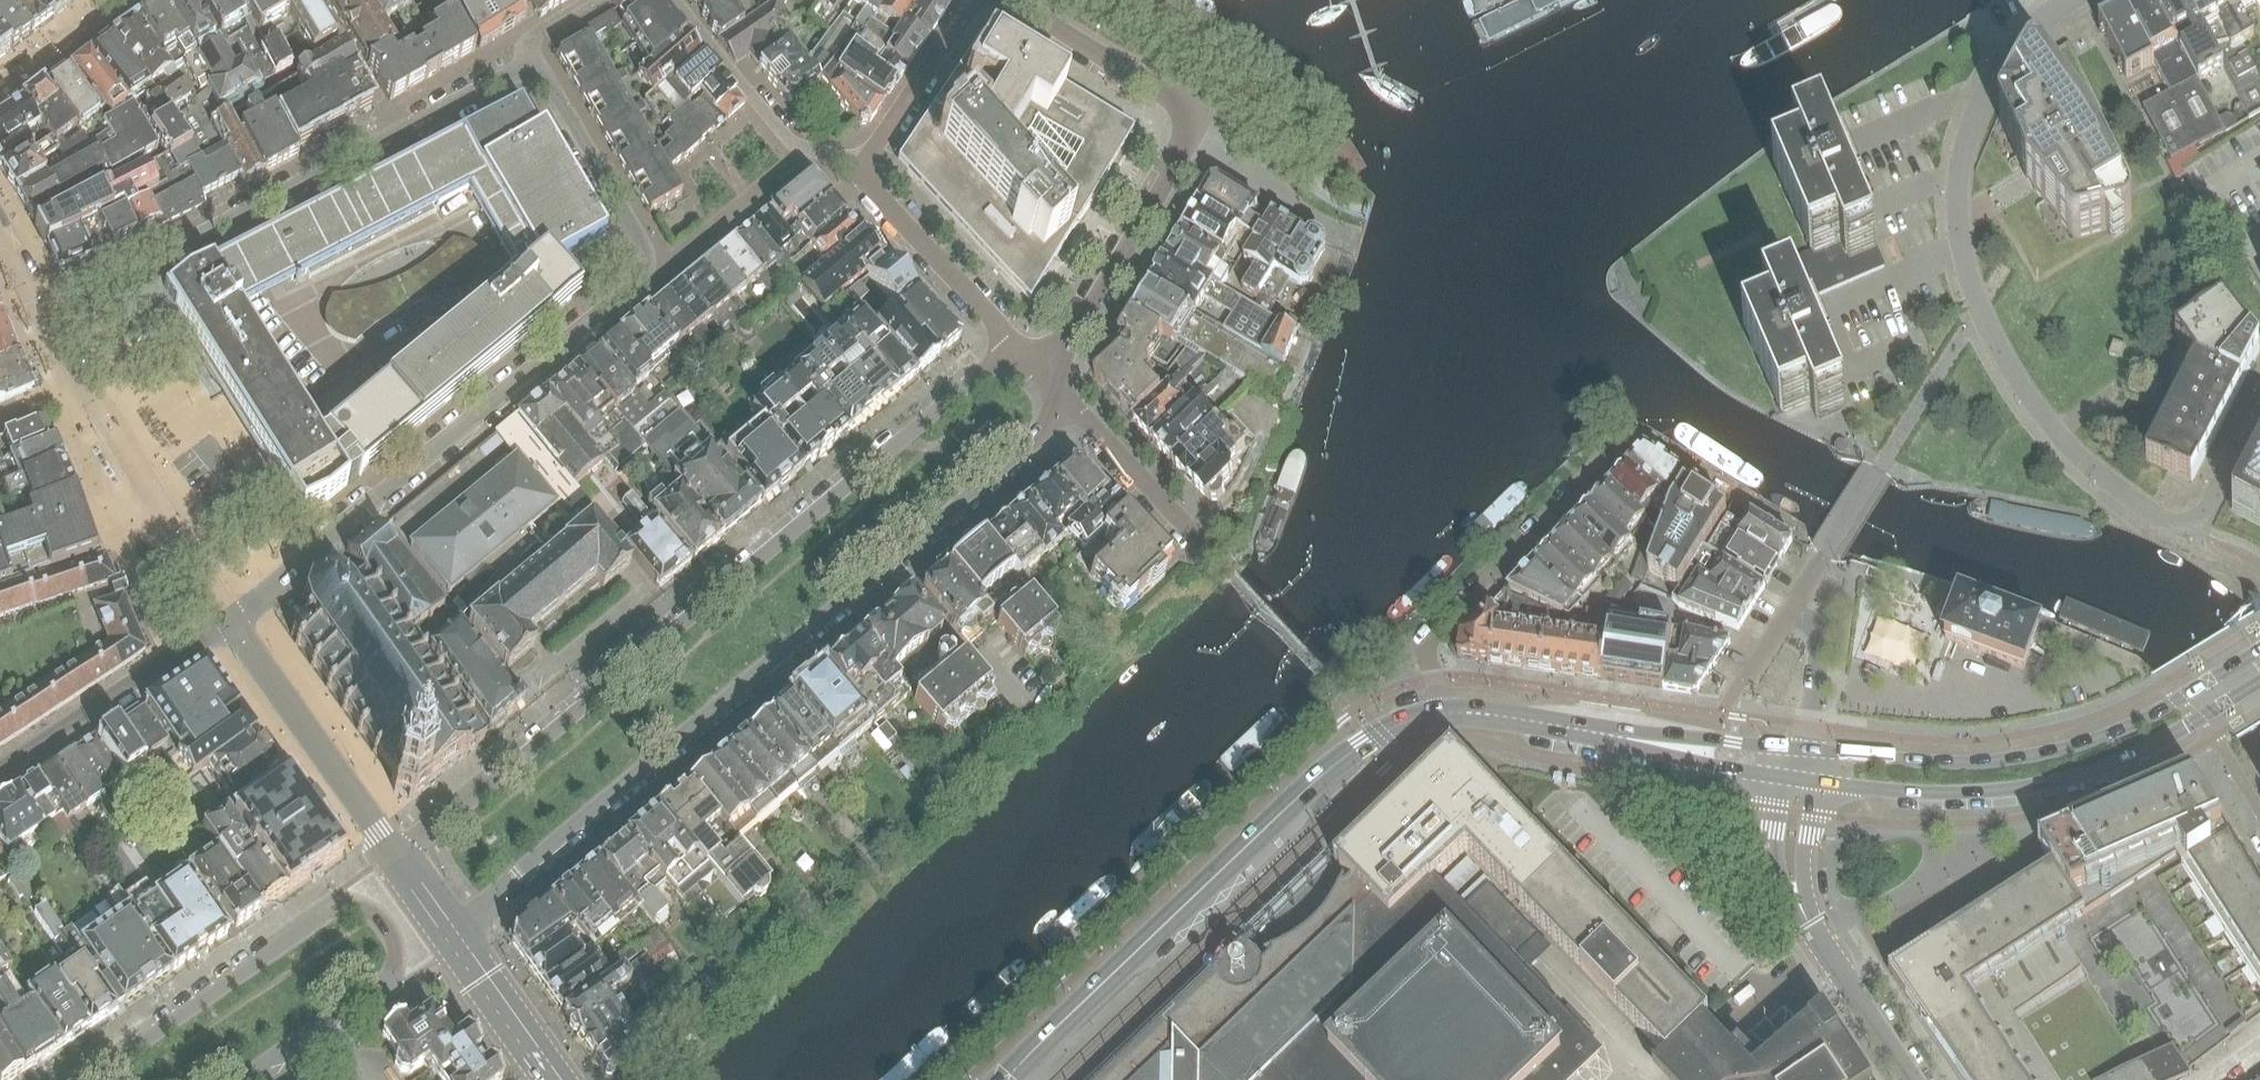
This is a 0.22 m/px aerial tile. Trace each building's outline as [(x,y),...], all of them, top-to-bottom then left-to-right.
[(31,35),(52,19),(35,0),(0,0),(0,1),(31,35)] [(52,19),(76,0),(35,0),(52,19)] [(166,12),(211,85),(206,88),(218,111),(257,87),(248,73),(243,65),(237,68),(220,43),(193,0),(163,0),(160,2),(166,11),(166,12)] [(221,32),(225,40),(220,43),(237,68),(243,65),(248,73),(257,87),(273,78),(260,53),(267,49),(258,33),(256,34),(235,0),(200,0),(221,32)] [(256,34),(258,33),(267,49),(279,42),(290,64),(308,54),(276,0),(235,0),(256,34)] [(308,54),(309,57),(336,42),(310,0),(276,0),(308,54)] [(380,24),(365,0),(327,0),(366,62),(393,46),(380,24)] [(405,0),(365,0),(380,24),(396,14),(410,39),(423,31),(411,11),(405,0)] [(367,64),(384,93),(389,102),(474,52),(445,0),(433,0),(425,4),(411,11),(423,31),(410,39),(367,64)] [(452,2),(478,49),(525,20),(514,0),(455,0),(452,2)] [(535,14),(539,19),(560,4),(558,0),(527,0),(535,14)] [(654,0),(617,0),(612,3),(616,11),(624,22),(654,0)] [(621,26),(633,44),(669,17),(656,0),(654,0),(624,22),(620,24),(621,26)] [(741,23),(726,0),(692,0),(695,5),(698,4),(703,12),(701,13),(717,39),(741,23)] [(757,13),(748,0),(726,0),(741,23),(757,13)] [(807,18),(827,33),(831,35),(856,0),(841,0),(832,11),(819,0),(807,18)] [(809,58),(818,64),(811,73),(819,82),(824,87),(826,85),(831,87),(838,79),(852,88),(853,87),(834,75),(852,48),(867,27),(875,17),(886,0),(856,0),(831,35),(827,33),(809,58)] [(867,27),(890,43),(900,27),(919,0),(886,0),(875,17),(867,27)] [(900,27),(924,44),(932,32),(953,0),(919,0),(900,27)] [(1580,0),(1518,0),(1471,23),(1482,48),(1580,0)] [(2156,0),(2143,0),(2124,10),(2153,65),(2169,95),(2143,109),(2171,162),(2225,134),(2218,120),(2198,81),(2174,34),(2156,0)] [(2186,0),(2156,0),(2174,34),(2198,81),(2222,68),(2186,0)] [(2218,0),(2186,0),(2222,68),(2250,118),(2259,112),(2259,81),(2239,44),(2241,43),(2218,0)] [(2241,43),(2252,37),(2236,7),(2248,0),(2218,0),(2241,43)] [(11,50),(31,35),(0,1),(0,38),(11,50)] [(741,23),(717,39),(735,65),(748,56),(758,69),(782,49),(774,38),(793,23),(778,3),(776,1),(769,5),(767,7),(768,7),(757,14),(757,13),(741,23)] [(191,98),(206,88),(211,85),(166,12),(160,3),(137,19),(191,98)] [(2124,10),(2098,25),(2127,79),(2153,65),(2124,10)] [(620,24),(624,22),(616,11),(613,13),(612,12),(565,40),(570,48),(557,55),(565,69),(598,50),(591,38),(609,28),(611,32),(621,26),(620,24)] [(1423,12),(1366,32),(1372,49),(1429,30),(1423,12)] [(669,17),(633,44),(646,64),(647,65),(684,35),(669,17)] [(137,19),(114,35),(153,83),(161,77),(166,84),(155,92),(190,146),(199,163),(222,151),(220,147),(209,125),(205,118),(218,111),(206,88),(191,98),(137,19)] [(852,48),(834,75),(853,87),(881,106),(893,89),(870,73),(874,66),(881,56),(890,43),(867,27),(852,48)] [(890,43),(881,56),(905,72),(924,44),(900,27),(890,43)] [(685,34),(684,35),(647,65),(646,64),(635,74),(651,94),(699,54),(700,53),(685,34)] [(89,54),(127,100),(151,85),(112,36),(91,52),(89,54)] [(11,50),(0,38),(0,58),(11,50)] [(1061,88),(1048,81),(993,47),(980,39),(971,52),(968,56),(959,69),(958,70),(948,86),(947,87),(937,102),(936,103),(935,104),(924,121),(923,122),(912,139),(911,140),(899,157),(899,158),(897,161),(911,176),(1009,281),(1011,279),(1046,247),(1055,258),(1092,198),(1109,170),(1128,137),(1132,131),(1061,88)] [(267,49),(260,53),(273,78),(274,78),(292,68),(290,64),(289,63),(279,42),(267,49)] [(793,103),(819,82),(811,73),(787,45),(782,49),(758,69),(785,102),(793,103)] [(2046,55),(2050,65),(2075,55),(2071,45),(2046,55)] [(274,111),(272,112),(286,139),(293,152),(294,151),(294,150),(374,107),(355,74),(340,50),(295,76),(302,88),(304,86),(310,97),(277,116),(274,111)] [(574,84),(606,65),(598,50),(565,69),(574,84)] [(89,55),(69,69),(104,112),(110,119),(129,103),(127,100),(89,54),(89,55)] [(651,94),(643,102),(659,128),(665,122),(685,106),(698,93),(720,75),(703,56),(702,57),(699,54),(651,94)] [(874,66),(870,73),(893,89),(905,72),(881,56),(874,66)] [(613,75),(606,65),(574,84),(582,98),(623,74),(621,71),(613,75)] [(2000,112),(1999,114),(1999,116),(1999,118),(2000,120),(2026,181),(2072,236),(2073,237),(2074,237),(2075,238),(2077,238),(2078,238),(2079,238),(2125,225),(2128,224),(2129,223),(2130,222),(2130,221),(2131,219),(2131,218),(2131,215),(2131,213),(2131,211),(2045,74),(2041,69),(2040,67),(2039,67),(2037,66),(2035,66),(2034,66),(2032,66),(2027,69),(2000,112)] [(67,71),(42,88),(74,131),(79,138),(88,149),(108,138),(101,126),(96,118),(103,113),(67,71)] [(591,113),(623,94),(617,82),(625,78),(623,74),(582,98),(591,113)] [(698,93),(725,121),(744,104),(720,75),(698,93)] [(826,85),(824,87),(859,126),(868,125),(878,111),(880,108),(881,106),(853,87),(852,88),(838,79),(831,87),(826,85)] [(42,88),(22,104),(38,129),(50,144),(52,147),(64,164),(88,149),(79,138),(74,131),(42,88)] [(190,146),(155,92),(143,100),(150,111),(139,117),(149,130),(148,131),(165,157),(168,161),(170,159),(190,146)] [(698,93),(685,106),(713,132),(725,121),(698,93)] [(631,108),(631,107),(623,94),(591,113),(599,127),(631,108)] [(543,128),(537,131),(526,112),(520,101),(250,242),(207,264),(210,269),(185,281),(163,299),(207,368),(300,516),(325,504),(570,303),(564,293),(557,297),(542,271),(605,235),(543,128)] [(640,123),(635,115),(644,110),(640,102),(631,107),(631,108),(599,127),(607,141),(640,123)] [(22,138),(29,151),(32,155),(50,144),(38,129),(22,104),(0,118),(0,152),(22,138)] [(293,152),(286,139),(272,112),(263,117),(257,106),(246,111),(252,123),(240,129),(264,175),(298,157),(294,151),(293,152)] [(713,132),(685,106),(665,122),(672,131),(663,140),(669,148),(658,158),(664,167),(667,172),(681,160),(682,161),(700,145),(699,144),(713,132)] [(44,175),(14,192),(32,220),(156,151),(131,108),(101,126),(108,138),(88,149),(64,164),(44,175)] [(227,115),(209,125),(220,147),(222,151),(225,149),(240,176),(244,185),(264,175),(240,129),(236,122),(232,124),(227,115)] [(2218,120),(2225,134),(2238,127),(2232,117),(2227,115),(2218,120)] [(616,156),(648,137),(640,123),(607,141),(616,156)] [(1811,252),(1812,251),(1821,273),(1829,270),(1841,265),(1853,259),(1865,254),(1877,249),(1824,124),(1794,137),(1801,154),(1774,166),(1811,252)] [(616,156),(624,170),(656,152),(648,137),(616,156)] [(22,138),(0,152),(0,170),(29,151),(22,138)] [(29,151),(0,170),(14,192),(44,175),(64,164),(52,147),(50,144),(32,155),(29,151)] [(190,146),(170,159),(180,178),(143,197),(159,226),(204,204),(200,197),(240,176),(225,149),(222,151),(199,163),(190,146)] [(632,185),(664,167),(658,158),(657,155),(658,154),(656,152),(624,170),(632,185)] [(78,231),(94,223),(116,212),(143,197),(180,178),(170,159),(168,161),(165,157),(145,168),(145,167),(44,221),(35,226),(46,247),(78,231)] [(672,181),(667,172),(664,167),(632,185),(641,199),(672,181)] [(809,176),(801,183),(789,193),(808,214),(829,198),(822,190),(822,189),(809,176)] [(649,214),(656,210),(681,195),(672,181),(641,199),(649,214)] [(1211,184),(1199,204),(1220,218),(1235,193),(1223,185),(1219,182),(1211,184)] [(769,209),(781,223),(790,216),(796,224),(808,214),(789,193),(769,209)] [(1220,218),(1253,240),(1269,213),(1235,193),(1220,218)] [(131,240),(159,226),(143,197),(116,212),(131,240)] [(829,198),(808,214),(796,224),(794,226),(801,234),(809,244),(845,214),(829,198)] [(1236,246),(1246,252),(1253,240),(1220,218),(1199,204),(1184,228),(1231,256),(1236,246)] [(801,234),(794,226),(788,231),(781,223),(769,209),(752,223),(781,259),(794,273),(787,264),(791,261),(781,249),(801,234)] [(109,250),(131,240),(116,212),(94,223),(109,250)] [(1242,290),(1245,292),(1256,299),(1299,232),(1269,213),(1253,240),(1246,252),(1247,253),(1243,260),(1244,261),(1256,268),(1245,285),(1242,290)] [(845,214),(809,244),(823,261),(861,232),(860,231),(860,230),(845,214)] [(94,223),(78,231),(92,258),(109,250),(94,223)] [(734,238),(764,273),(776,263),(778,266),(777,267),(792,286),(800,280),(811,272),(805,265),(795,274),(794,273),(781,259),(752,223),(734,238)] [(92,258),(78,231),(46,247),(58,273),(92,258)] [(811,272),(800,280),(823,309),(850,285),(884,256),(862,231),(861,232),(823,261),(824,263),(812,273),(811,272)] [(1183,231),(1168,255),(1222,287),(1229,276),(1221,271),(1229,258),(1222,253),(1221,255),(1183,231)] [(1299,232),(1276,270),(1299,285),(1301,287),(1309,285),(1313,278),(1313,272),(1311,271),(1326,249),(1324,242),(1315,237),(1308,238),(1299,232)] [(734,238),(717,252),(746,288),(757,278),(773,298),(780,292),(764,273),(734,238)] [(1877,249),(1865,254),(1873,273),(1885,267),(1877,249)] [(1817,275),(1821,273),(1812,251),(1811,252),(1754,276),(1772,316),(1744,328),(1783,419),(1811,407),(1816,419),(1845,406),(1837,387),(1812,328),(1801,303),(1793,285),(1805,280),(1817,275)] [(734,297),(746,288),(717,252),(699,267),(738,315),(744,310),(734,297)] [(1865,254),(1853,259),(1861,278),(1873,273),(1865,254)] [(1252,306),(1238,297),(1222,287),(1168,255),(1150,286),(1195,313),(1204,298),(1233,317),(1224,330),(1284,367),(1297,333),(1286,326),(1252,306)] [(884,256),(850,285),(879,320),(894,306),(914,288),(905,279),(904,280),(888,263),(889,262),(884,256)] [(1853,259),(1841,265),(1849,283),(1861,278),(1853,259)] [(1841,265),(1829,270),(1837,288),(1849,283),(1841,265)] [(686,277),(682,281),(711,316),(713,315),(721,325),(727,320),(737,332),(746,325),(738,315),(699,267),(686,277)] [(1257,299),(1253,306),(1288,327),(1290,323),(1293,325),(1294,321),(1304,296),(1296,290),(1299,285),(1276,270),(1257,299)] [(1821,273),(1817,275),(1825,293),(1829,292),(1837,288),(1829,270),(1821,273)] [(1229,276),(1222,287),(1230,292),(1238,281),(1229,275),(1229,276)] [(1817,275),(1805,280),(1813,298),(1825,293),(1817,275)] [(1805,280),(1793,285),(1801,303),(1813,298),(1805,280)] [(711,316),(682,281),(663,296),(712,355),(723,345),(711,330),(709,333),(702,324),(711,316)] [(1238,281),(1230,292),(1241,299),(1245,292),(1242,290),(1245,285),(1238,281)] [(1132,316),(1200,357),(1265,397),(1284,367),(1224,330),(1223,332),(1194,314),(1195,313),(1150,286),(1132,316)] [(960,337),(914,288),(894,306),(917,331),(939,355),(946,349),(960,337)] [(663,296),(646,311),(675,346),(685,337),(704,361),(712,355),(663,296)] [(889,346),(870,325),(856,308),(847,317),(835,303),(825,311),(839,326),(894,392),(915,375),(889,346)] [(2195,366),(2173,409),(2146,462),(2192,482),(2259,351),(2247,335),(2222,304),(2175,337),(2195,366)] [(939,355),(917,331),(894,306),(879,320),(874,324),(917,373),(939,355)] [(675,346),(646,311),(619,333),(648,368),(675,346)] [(10,334),(2,314),(0,315),(0,363),(18,355),(10,334)] [(1132,316),(1119,337),(1124,340),(1121,345),(1149,362),(1150,362),(1155,357),(1150,355),(1161,335),(1186,349),(1164,377),(1170,383),(1180,376),(1189,367),(1200,357),(1132,316)] [(895,393),(894,392),(839,326),(814,347),(869,413),(886,400),(886,401),(895,393)] [(652,374),(648,368),(619,333),(600,349),(632,390),(652,374)] [(2114,343),(2109,355),(2122,360),(2126,347),(2114,343)] [(1134,418),(1160,393),(1161,392),(1145,378),(1151,372),(1146,367),(1150,362),(1121,345),(1118,350),(1122,352),(1095,377),(1110,394),(1111,394),(1134,418)] [(869,413),(814,347),(792,366),(847,432),(848,433),(857,425),(856,425),(869,413)] [(632,395),(597,351),(578,367),(612,410),(634,432),(669,401),(663,394),(655,401),(643,386),(636,393),(632,395)] [(33,389),(18,355),(0,363),(0,404),(33,389)] [(691,363),(681,371),(684,375),(694,368),(691,363)] [(847,432),(792,366),(769,386),(824,452),(833,445),(833,444),(847,432)] [(612,410),(578,367),(561,381),(595,422),(612,410)] [(1194,373),(1189,367),(1180,376),(1170,383),(1161,393),(1161,392),(1160,393),(1134,418),(1133,420),(1150,438),(1186,404),(1196,395),(1186,385),(1187,383),(1185,381),(1194,373)] [(666,390),(676,382),(672,378),(663,386),(666,390)] [(595,422),(561,381),(546,392),(603,462),(617,479),(650,453),(643,442),(634,432),(612,410),(595,422)] [(824,452),(769,386),(746,405),(749,409),(802,469),(817,457),(818,458),(824,452)] [(603,462),(546,392),(529,406),(587,475),(603,462)] [(1172,462),(1215,420),(1195,400),(1153,441),(1172,462)] [(669,401),(634,432),(643,442),(650,453),(677,488),(720,539),(758,506),(708,447),(708,448),(701,439),(692,429),(678,411),(669,401)] [(587,475),(529,406),(517,416),(529,431),(573,485),(587,475)] [(740,478),(761,504),(777,490),(778,491),(787,484),(786,483),(802,469),(749,409),(748,410),(754,416),(718,446),(742,476),(740,478)] [(1172,462),(1186,477),(1230,436),(1215,420),(1172,462)] [(42,421),(40,422),(14,433),(14,431),(2,436),(10,457),(49,439),(42,421)] [(1683,422),(1672,439),(1768,499),(1779,482),(1683,422)] [(698,424),(692,429),(701,439),(706,434),(698,424)] [(1241,427),(1230,436),(1186,477),(1206,499),(1207,498),(1208,500),(1209,500),(1211,502),(1213,502),(1222,494),(1222,488),(1217,483),(1229,472),(1230,468),(1230,467),(1237,460),(1233,456),(1243,446),(1247,451),(1256,442),(1241,427)] [(513,457),(407,545),(448,595),(465,581),(480,593),(483,590),(540,539),(531,527),(560,503),(568,513),(584,499),(573,485),(529,431),(507,450),(513,457)] [(49,439),(10,457),(11,459),(0,463),(0,484),(0,485),(64,460),(54,437),(49,439)] [(1835,450),(1836,453),(1842,456),(1845,455),(1848,449),(1847,446),(1840,443),(1838,444),(1835,450)] [(1628,467),(1650,488),(1668,505),(1680,486),(1686,476),(1644,449),(1628,467)] [(1286,458),(1247,555),(1267,562),(1306,465),(1286,458)] [(32,506),(76,488),(64,460),(0,485),(12,514),(32,506)] [(2237,503),(2238,504),(2232,515),(2259,530),(2259,460),(2237,503)] [(1053,479),(1070,500),(1093,480),(1080,466),(1080,465),(1070,464),(1069,465),(1053,479)] [(1628,467),(1609,486),(1640,516),(1641,515),(1651,504),(1662,514),(1668,505),(1650,488),(1628,467)] [(1517,477),(1458,536),(1472,549),(1530,491),(1517,477)] [(1053,479),(1027,501),(1051,531),(1053,530),(1077,509),(1070,500),(1053,479)] [(1070,500),(1077,509),(1081,514),(1106,494),(1093,480),(1070,500)] [(1646,519),(1641,515),(1640,516),(1609,486),(1590,506),(1626,540),(1646,519)] [(646,506),(651,511),(693,561),(694,560),(720,539),(677,488),(663,500),(659,495),(646,506)] [(1679,590),(1725,517),(1726,515),(1684,488),(1669,509),(1647,571),(1679,590)] [(77,490),(29,509),(32,519),(4,529),(0,516),(0,584),(12,580),(6,561),(45,547),(51,567),(98,553),(89,529),(77,490)] [(690,564),(655,521),(653,522),(629,493),(619,502),(642,531),(624,546),(659,589),(670,579),(670,580),(690,564)] [(1083,550),(1100,535),(1123,514),(1124,513),(1106,494),(1081,514),(1064,531),(1083,550)] [(1051,531),(1027,501),(1013,512),(1005,519),(1039,560),(1062,541),(1053,530),(1051,531)] [(1590,506),(1571,525),(1612,563),(1631,544),(1626,540),(1590,506)] [(1722,530),(1732,536),(1779,565),(1792,543),(1751,518),(1751,517),(1732,506),(1726,515),(1725,517),(1729,519),(1722,530)] [(1127,517),(1123,514),(1100,535),(1114,550),(1108,556),(1109,556),(1089,575),(1109,596),(1114,591),(1126,606),(1153,583),(1149,577),(1167,560),(1127,517)] [(540,539),(483,590),(492,600),(466,622),(507,669),(534,646),(529,641),(538,633),(534,629),(585,586),(589,591),(598,583),(602,589),(629,566),(589,518),(550,551),(540,539)] [(1039,560),(1005,519),(990,531),(991,531),(983,537),(1011,572),(1016,579),(1039,560)] [(1553,544),(1593,583),(1612,563),(1571,525),(1553,544)] [(412,800),(428,787),(428,784),(431,781),(449,768),(463,759),(467,756),(466,754),(484,741),(468,719),(469,718),(468,716),(466,717),(407,633),(428,617),(429,618),(431,617),(430,615),(442,605),(377,526),(345,552),(362,576),(347,587),(336,581),(338,579),(335,576),(333,578),(323,579),(322,576),(318,577),(319,580),(310,587),(308,585),(305,588),(307,590),(304,601),(301,600),(301,605),(304,605),(308,614),(296,623),(293,621),(291,624),(294,626),(293,633),(290,633),(291,637),(294,637),(297,642),(294,644),(296,647),(299,645),(312,664),(309,665),(312,669),(314,667),(327,685),(325,687),(327,691),(330,689),(343,707),(341,709),(343,712),(346,710),(359,728),(356,731),(358,734),(361,732),(374,750),(371,752),(374,756),(377,754),(390,772),(391,781),(393,793),(412,800)] [(1778,567),(1779,565),(1732,536),(1725,548),(1715,542),(1708,553),(1714,556),(1723,561),(1765,587),(1766,587),(1765,586),(1777,567),(1778,567)] [(982,537),(948,565),(949,566),(949,567),(977,600),(1011,572),(983,537),(982,537)] [(2142,538),(2132,554),(2215,603),(2224,587),(2142,538)] [(1553,544),(1534,564),(1574,602),(1578,599),(1593,583),(1553,544)] [(1631,580),(1642,584),(1647,570),(1645,548),(1643,547),(1631,580)] [(1738,631),(1752,609),(1709,584),(1700,578),(1714,556),(1708,553),(1704,550),(1690,572),(1698,577),(1679,607),(1738,631)] [(1445,551),(1380,615),(1392,627),(1456,563),(1445,551)] [(115,584),(102,556),(0,587),(0,619),(115,584)] [(1709,584),(1752,609),(1765,587),(1723,561),(1709,584)] [(1617,624),(1618,619),(1609,617),(1610,616),(1592,613),(1578,604),(1581,602),(1578,599),(1574,602),(1534,564),(1508,591),(1560,616),(1570,606),(1592,617),(1590,626),(1607,628),(1608,629),(1609,622),(1617,624)] [(922,588),(922,589),(940,611),(960,635),(963,633),(969,634),(974,630),(974,624),(976,622),(978,626),(991,616),(977,600),(949,567),(949,566),(938,576),(937,575),(922,588)] [(1614,609),(1633,589),(1624,581),(1605,601),(1614,609)] [(1959,600),(1945,640),(2024,670),(2039,630),(2035,629),(2040,617),(2041,615),(1968,588),(1967,590),(1963,602),(1959,600)] [(1007,612),(996,621),(1027,659),(1039,650),(1040,651),(1043,652),(1047,652),(1050,648),(1051,644),(1049,641),(1061,632),(1029,593),(1018,603),(1016,601),(1014,601),(1010,601),(1008,602),(1006,605),(1005,607),(1005,610),(1007,612)] [(1458,660),(1488,664),(1494,625),(1495,622),(1501,623),(1507,596),(1505,595),(1506,594),(1505,593),(1461,639),(1460,640),(1453,648),(1458,658),(1458,660)] [(115,602),(97,610),(107,631),(112,644),(123,667),(133,660),(145,650),(144,649),(137,633),(132,622),(121,595),(113,598),(115,602)] [(861,640),(860,640),(904,692),(935,663),(936,662),(935,660),(925,647),(941,633),(912,597),(911,597),(891,614),(875,628),(875,627),(861,639),(861,640)] [(2065,604),(2057,622),(2147,658),(2154,640),(2065,604)] [(1670,630),(1618,619),(1617,624),(1609,622),(1608,629),(1599,681),(1660,690),(1669,636),(1670,630)] [(426,649),(488,732),(489,734),(491,732),(490,732),(494,732),(505,723),(505,718),(513,711),(514,711),(522,704),(456,624),(426,649)] [(1578,624),(1576,637),(1605,641),(1607,628),(1590,626),(1578,624)] [(1518,628),(1494,625),(1488,664),(1512,668),(1518,628)] [(1543,632),(1518,628),(1512,668),(1538,672),(1543,632)] [(1715,639),(1670,630),(1669,636),(1660,690),(1688,694),(1688,695),(1699,691),(1698,690),(1709,674),(1712,670),(1730,643),(1715,639)] [(1571,636),(1543,632),(1538,672),(1565,676),(1571,636)] [(1576,637),(1571,636),(1565,676),(1598,681),(1605,641),(1576,637)] [(907,695),(904,692),(860,640),(845,653),(827,668),(873,724),(895,706),(906,698),(907,695)] [(123,667),(112,644),(0,716),(0,747),(1,746),(123,667)] [(936,662),(935,663),(940,670),(919,687),(923,692),(913,701),(948,744),(950,742),(951,739),(951,736),(950,733),(973,715),(974,717),(978,717),(981,717),(983,714),(984,711),(984,708),(994,698),(962,659),(955,666),(945,653),(942,652),(938,653),(936,655),(934,658),(935,660),(936,662)] [(205,666),(197,671),(175,685),(167,690),(145,705),(170,741),(177,751),(192,740),(236,709),(212,675),(205,666)] [(791,699),(790,700),(835,756),(840,762),(857,748),(852,743),(869,729),(862,720),(863,719),(823,671),(804,687),(790,698),(791,699)] [(790,700),(769,717),(815,773),(817,776),(824,770),(825,770),(822,767),(835,756),(790,700)] [(1210,764),(1223,778),(1289,715),(1275,701),(1259,718),(1230,744),(1210,764)] [(149,757),(160,749),(167,746),(140,709),(118,723),(151,769),(155,766),(149,757)] [(254,734),(236,709),(192,740),(177,751),(164,759),(182,785),(210,765),(211,766),(254,734)] [(769,717),(748,735),(794,790),(815,773),(769,717)] [(118,723),(97,737),(124,776),(129,784),(151,769),(118,723)] [(885,724),(877,731),(887,744),(895,737),(885,724)] [(877,731),(869,737),(884,755),(891,749),(887,744),(877,731)] [(232,797),(277,766),(254,734),(211,766),(232,797)] [(727,752),(775,807),(794,790),(748,735),(727,752)] [(131,788),(129,784),(124,776),(122,777),(95,738),(74,752),(101,791),(115,781),(123,793),(131,788)] [(55,765),(85,810),(99,800),(101,803),(98,804),(109,818),(117,813),(105,796),(104,796),(101,791),(74,752),(55,765)] [(707,769),(753,825),(775,807),(727,752),(707,769)] [(1519,905),(1556,870),(1547,861),(1451,761),(1339,868),(1345,875),(1390,922),(1431,882),(1466,849),(1511,896),(1519,905)] [(85,810),(55,765),(37,777),(61,815),(73,832),(76,836),(82,831),(80,828),(81,828),(74,817),(85,810)] [(753,825),(707,769),(687,786),(715,820),(733,842),(753,825)] [(825,770),(817,776),(826,786),(833,780),(825,770)] [(1186,789),(1122,848),(1136,863),(1204,799),(1216,788),(1202,773),(1186,789)] [(1559,786),(1559,777),(1551,776),(1551,785),(1559,786)] [(53,821),(61,815),(37,777),(13,793),(38,830),(53,821)] [(1572,787),(1573,778),(1565,778),(1565,787),(1572,787)] [(232,805),(225,810),(286,893),(287,893),(309,878),(312,883),(323,876),(320,871),(341,856),(287,779),(238,815),(232,805)] [(2191,783),(2172,791),(2149,801),(2181,852),(2188,862),(2226,837),(2217,822),(2215,819),(2214,819),(2210,812),(2201,797),(2191,783)] [(715,820),(687,786),(666,803),(656,812),(704,870),(737,911),(751,899),(753,901),(759,901),(766,896),(766,890),(765,888),(768,885),(739,849),(722,864),(697,835),(715,820)] [(38,830),(13,793),(0,802),(0,842),(6,851),(38,830)] [(2056,876),(2071,899),(2082,916),(2107,901),(2107,900),(2181,852),(2149,801),(2041,849),(2058,875),(2056,876)] [(286,893),(225,810),(199,828),(213,848),(260,911),(264,916),(273,910),(269,905),(286,893)] [(704,870),(656,812),(626,838),(658,877),(686,911),(701,899),(722,924),(737,911),(704,870)] [(61,815),(53,821),(64,838),(73,832),(61,815)] [(2188,862),(2181,866),(2259,987),(2259,986),(2259,880),(2231,835),(2226,837),(2188,862)] [(626,838),(598,860),(639,911),(652,926),(665,914),(653,899),(649,897),(642,890),(658,877),(626,838)] [(177,843),(170,848),(189,875),(200,890),(205,887),(233,925),(235,928),(260,911),(213,848),(191,863),(177,843)] [(14,873),(0,852),(0,859),(4,866),(0,869),(0,882),(14,873)] [(1117,854),(1035,930),(1051,947),(1133,872),(1117,854)] [(598,860),(574,880),(615,930),(639,911),(598,860)] [(145,881),(123,896),(133,911),(132,912),(134,916),(172,971),(183,964),(194,956),(197,960),(208,953),(205,949),(227,934),(225,931),(187,875),(186,876),(186,874),(185,873),(185,872),(184,871),(182,870),(181,869),(180,869),(178,869),(177,870),(176,871),(175,872),(174,873),(174,874),(174,876),(174,877),(175,878),(175,880),(177,880),(178,881),(155,896),(145,881)] [(1666,1059),(1702,1024),(1556,870),(1519,905),(1666,1059)] [(49,970),(52,975),(88,1028),(89,1028),(105,1017),(105,1018),(114,1012),(113,1011),(64,935),(21,874),(8,881),(20,898),(21,896),(61,956),(47,967),(49,970)] [(1597,1056),(1486,940),(1514,914),(1494,893),(1479,907),(1474,902),(1461,914),(1431,882),(1390,922),(1345,875),(1342,885),(1336,897),(1332,903),(1325,914),(1320,919),(1311,929),(1300,937),(1289,945),(1283,948),(1271,953),(1258,958),(1257,956),(1250,951),(1242,948),(1233,949),(1225,952),(1219,958),(1215,966),(1214,974),(1214,976),(1105,1079),(1572,1079),(1597,1056)] [(574,880),(550,900),(574,929),(587,945),(591,949),(615,930),(574,880)] [(1915,1002),(2046,915),(2039,903),(2030,889),(1892,977),(1911,1005),(1915,1002)] [(172,971),(134,916),(119,894),(107,902),(119,918),(102,930),(92,915),(71,929),(64,935),(113,1011),(114,1011),(122,1005),(123,1005),(123,1004),(124,1005),(143,992),(153,985),(172,971)] [(550,946),(566,934),(574,929),(550,900),(529,917),(550,946)] [(2046,915),(1915,1002),(1932,1029),(1933,1028),(1938,1034),(1937,1035),(1940,1039),(1941,1038),(1944,1044),(1944,1045),(1950,1055),(1951,1054),(1963,1074),(1964,1074),(1967,1078),(1966,1078),(1967,1079),(2059,1079),(2016,1013),(2078,973),(2078,972),(2082,970),(2071,953),(2046,915)] [(526,962),(550,946),(529,917),(513,931),(511,942),(512,942),(526,962)] [(526,962),(542,985),(583,956),(566,934),(550,946),(526,962)] [(664,941),(645,956),(653,968),(673,953),(664,941)] [(636,942),(614,957),(621,967),(642,952),(636,942)] [(590,952),(583,956),(542,985),(560,1010),(608,977),(590,952)] [(10,970),(0,955),(0,977),(10,970)] [(562,1014),(577,1035),(616,1007),(609,998),(628,985),(634,994),(658,977),(644,956),(621,973),(562,1014)] [(88,1029),(88,1028),(52,975),(49,970),(38,979),(41,983),(25,994),(30,1002),(62,1047),(62,1046),(62,1047),(88,1029)] [(704,974),(697,980),(710,997),(717,990),(704,974)] [(23,1072),(33,1065),(34,1066),(52,1054),(51,1054),(62,1047),(30,1002),(16,1012),(0,987),(0,1035),(23,1072)] [(382,1035),(395,1054),(393,1065),(398,1073),(405,1074),(425,1060),(428,1064),(433,1061),(430,1057),(451,1043),(429,1013),(417,1021),(417,1020),(418,1018),(419,1016),(419,1014),(419,1012),(419,1010),(419,1008),(418,1006),(417,1005),(416,1003),(408,1008),(409,1010),(410,1011),(410,1013),(410,1014),(410,1016),(409,1017),(408,1018),(407,1019),(402,1023),(401,1021),(382,1035)] [(593,1057),(650,1015),(649,1014),(629,1027),(616,1007),(577,1035),(578,1035),(578,1036),(593,1057)] [(604,1073),(609,1074),(612,1075),(612,1074),(645,1050),(648,1054),(666,1040),(657,1028),(658,1027),(650,1015),(593,1057),(604,1073)] [(1825,1015),(1754,1077),(1713,1034),(1705,1026),(1653,1074),(1659,1079),(1868,1079),(1825,1015)] [(879,1079),(909,1079),(956,1036),(942,1022),(879,1079)] [(454,1079),(456,1079),(485,1059),(478,1051),(479,1050),(467,1032),(451,1043),(430,1057),(433,1061),(442,1075),(448,1071),(454,1079)] [(23,1072),(0,1035),(0,1079),(11,1079),(23,1072)] [(489,1063),(488,1064),(485,1059),(456,1079),(501,1079),(489,1063)] [(2143,1064),(2105,1079),(2153,1079),(2143,1064)]
